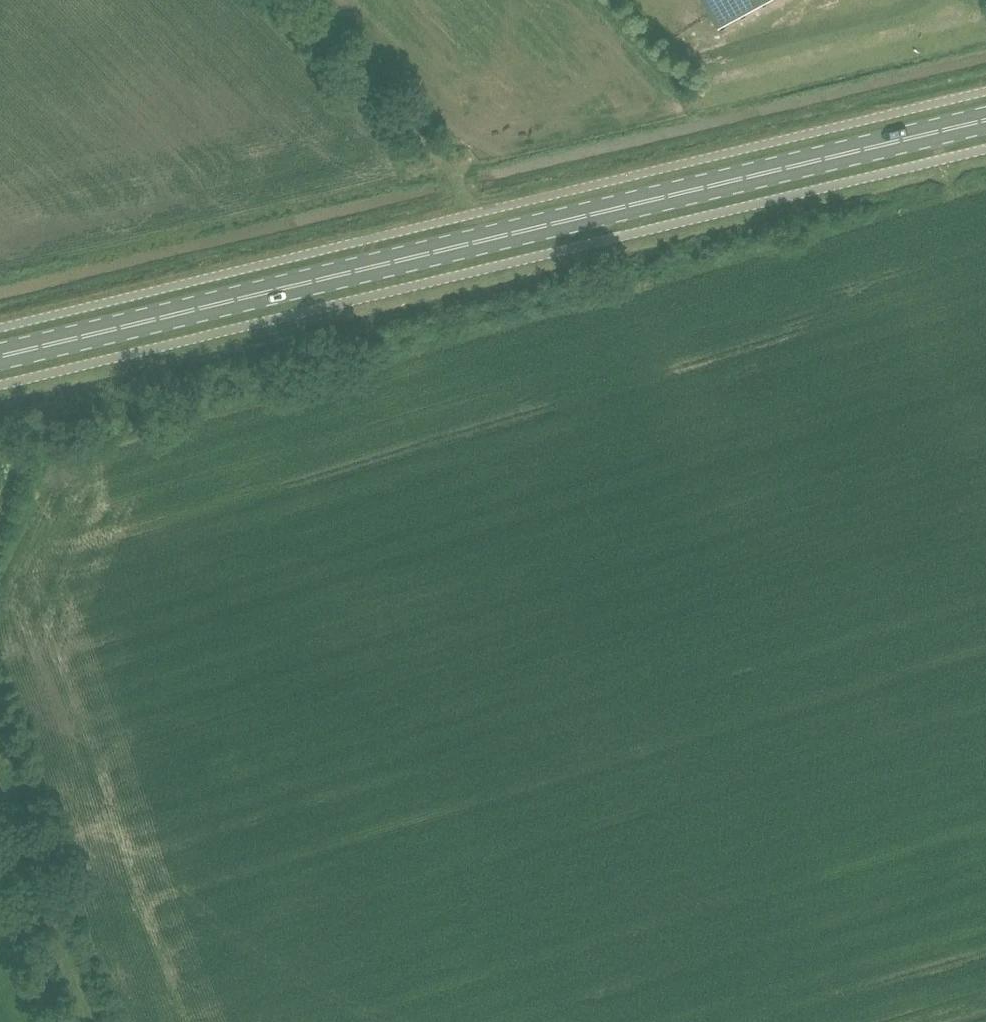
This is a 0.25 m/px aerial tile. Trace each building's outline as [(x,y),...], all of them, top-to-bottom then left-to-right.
[(719,29),(769,0),(702,0),(719,29)]
